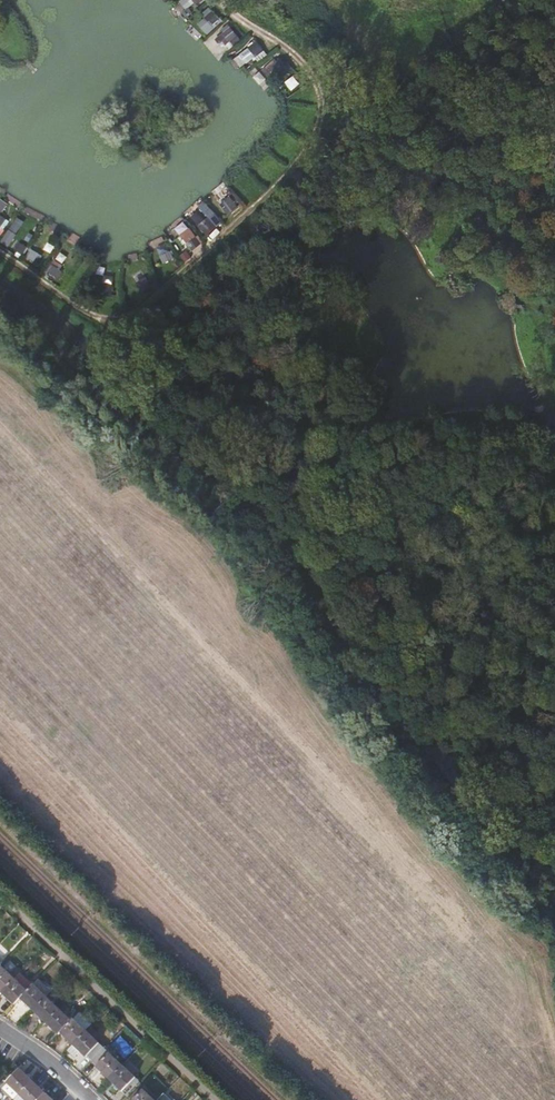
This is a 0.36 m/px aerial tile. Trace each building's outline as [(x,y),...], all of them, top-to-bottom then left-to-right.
[(201,0),(181,0),(186,9),(201,0)] [(207,33),(223,21),(213,7),(197,19),(207,33)] [(230,24),(216,37),(226,48),(240,35),(230,24)] [(239,51),(247,65),(267,53),(259,40),(239,51)] [(280,55),(262,70),(269,79),(287,64),(280,55)] [(220,229),(211,215),(200,222),(209,236),(220,229)] [(193,249),(202,242),(184,218),(166,231),(173,240),(181,234),(193,249)] [(1,992),(15,978),(2,967),(0,969),(0,991),(1,992)] [(1,992),(14,1004),(21,998),(28,991),(15,978),(1,992)] [(21,998),(33,1010),(47,996),(34,984),(28,991),(21,998)] [(33,1010),(46,1022),(60,1009),(47,996),(33,1010)] [(46,1022),(59,1035),(61,1032),(72,1021),(60,1009),(46,1022)] [(61,1032),(74,1045),(87,1031),(74,1019),(72,1021),(61,1032)] [(99,1043),(87,1031),(74,1045),(86,1056),(99,1043)] [(96,1066),(109,1079),(122,1065),(109,1053),(96,1066)] [(140,1082),(122,1065),(109,1079),(127,1096),(140,1082)] [(6,1081),(18,1093),(31,1080),(19,1068),(6,1081)] [(26,1099),(36,1099),(44,1092),(31,1080),(18,1093),(26,1099)] [(143,1090),(134,1099),(154,1099),(143,1090)]
